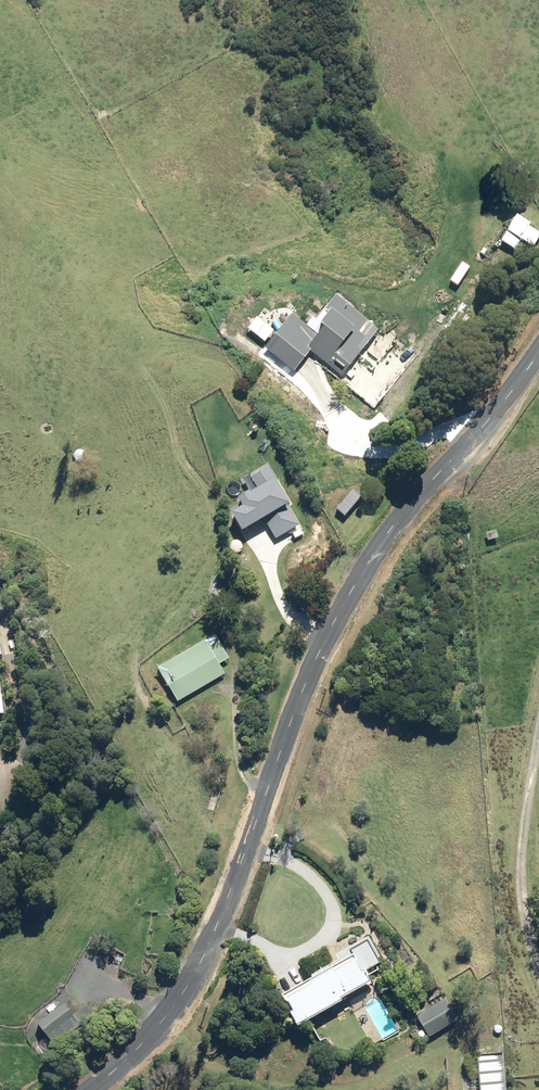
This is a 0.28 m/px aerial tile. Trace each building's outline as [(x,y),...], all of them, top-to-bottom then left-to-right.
[(530,248),(538,235),(524,228),(527,224),(512,216),(498,242),(512,250),(517,241),(530,248)] [(309,331),(286,314),(262,349),(293,371),(306,352),(341,376),(373,330),(331,300),(309,331)] [(285,504),(265,467),(247,477),(252,486),(233,496),(237,505),(227,510),(237,530),(285,504)] [(333,509),(342,516),(358,497),(349,490),(333,509)] [(297,525),(286,507),(263,522),(274,539),(297,525)] [(212,635),(154,668),(174,701),(222,674),(216,664),(226,658),(212,635)] [(376,963),(365,940),(334,955),(338,963),(302,981),(304,984),(279,996),(291,1022),(366,985),(359,971),(376,963)] [(443,998),(413,1015),(426,1037),(456,1020),(443,998)] [(33,1021),(45,1040),(52,1036),(54,1039),(91,1016),(84,1006),(70,1015),(62,1003),(33,1021)] [(464,1089),(504,1089),(501,1054),(475,1056),(476,1076),(463,1077),(464,1089)]
